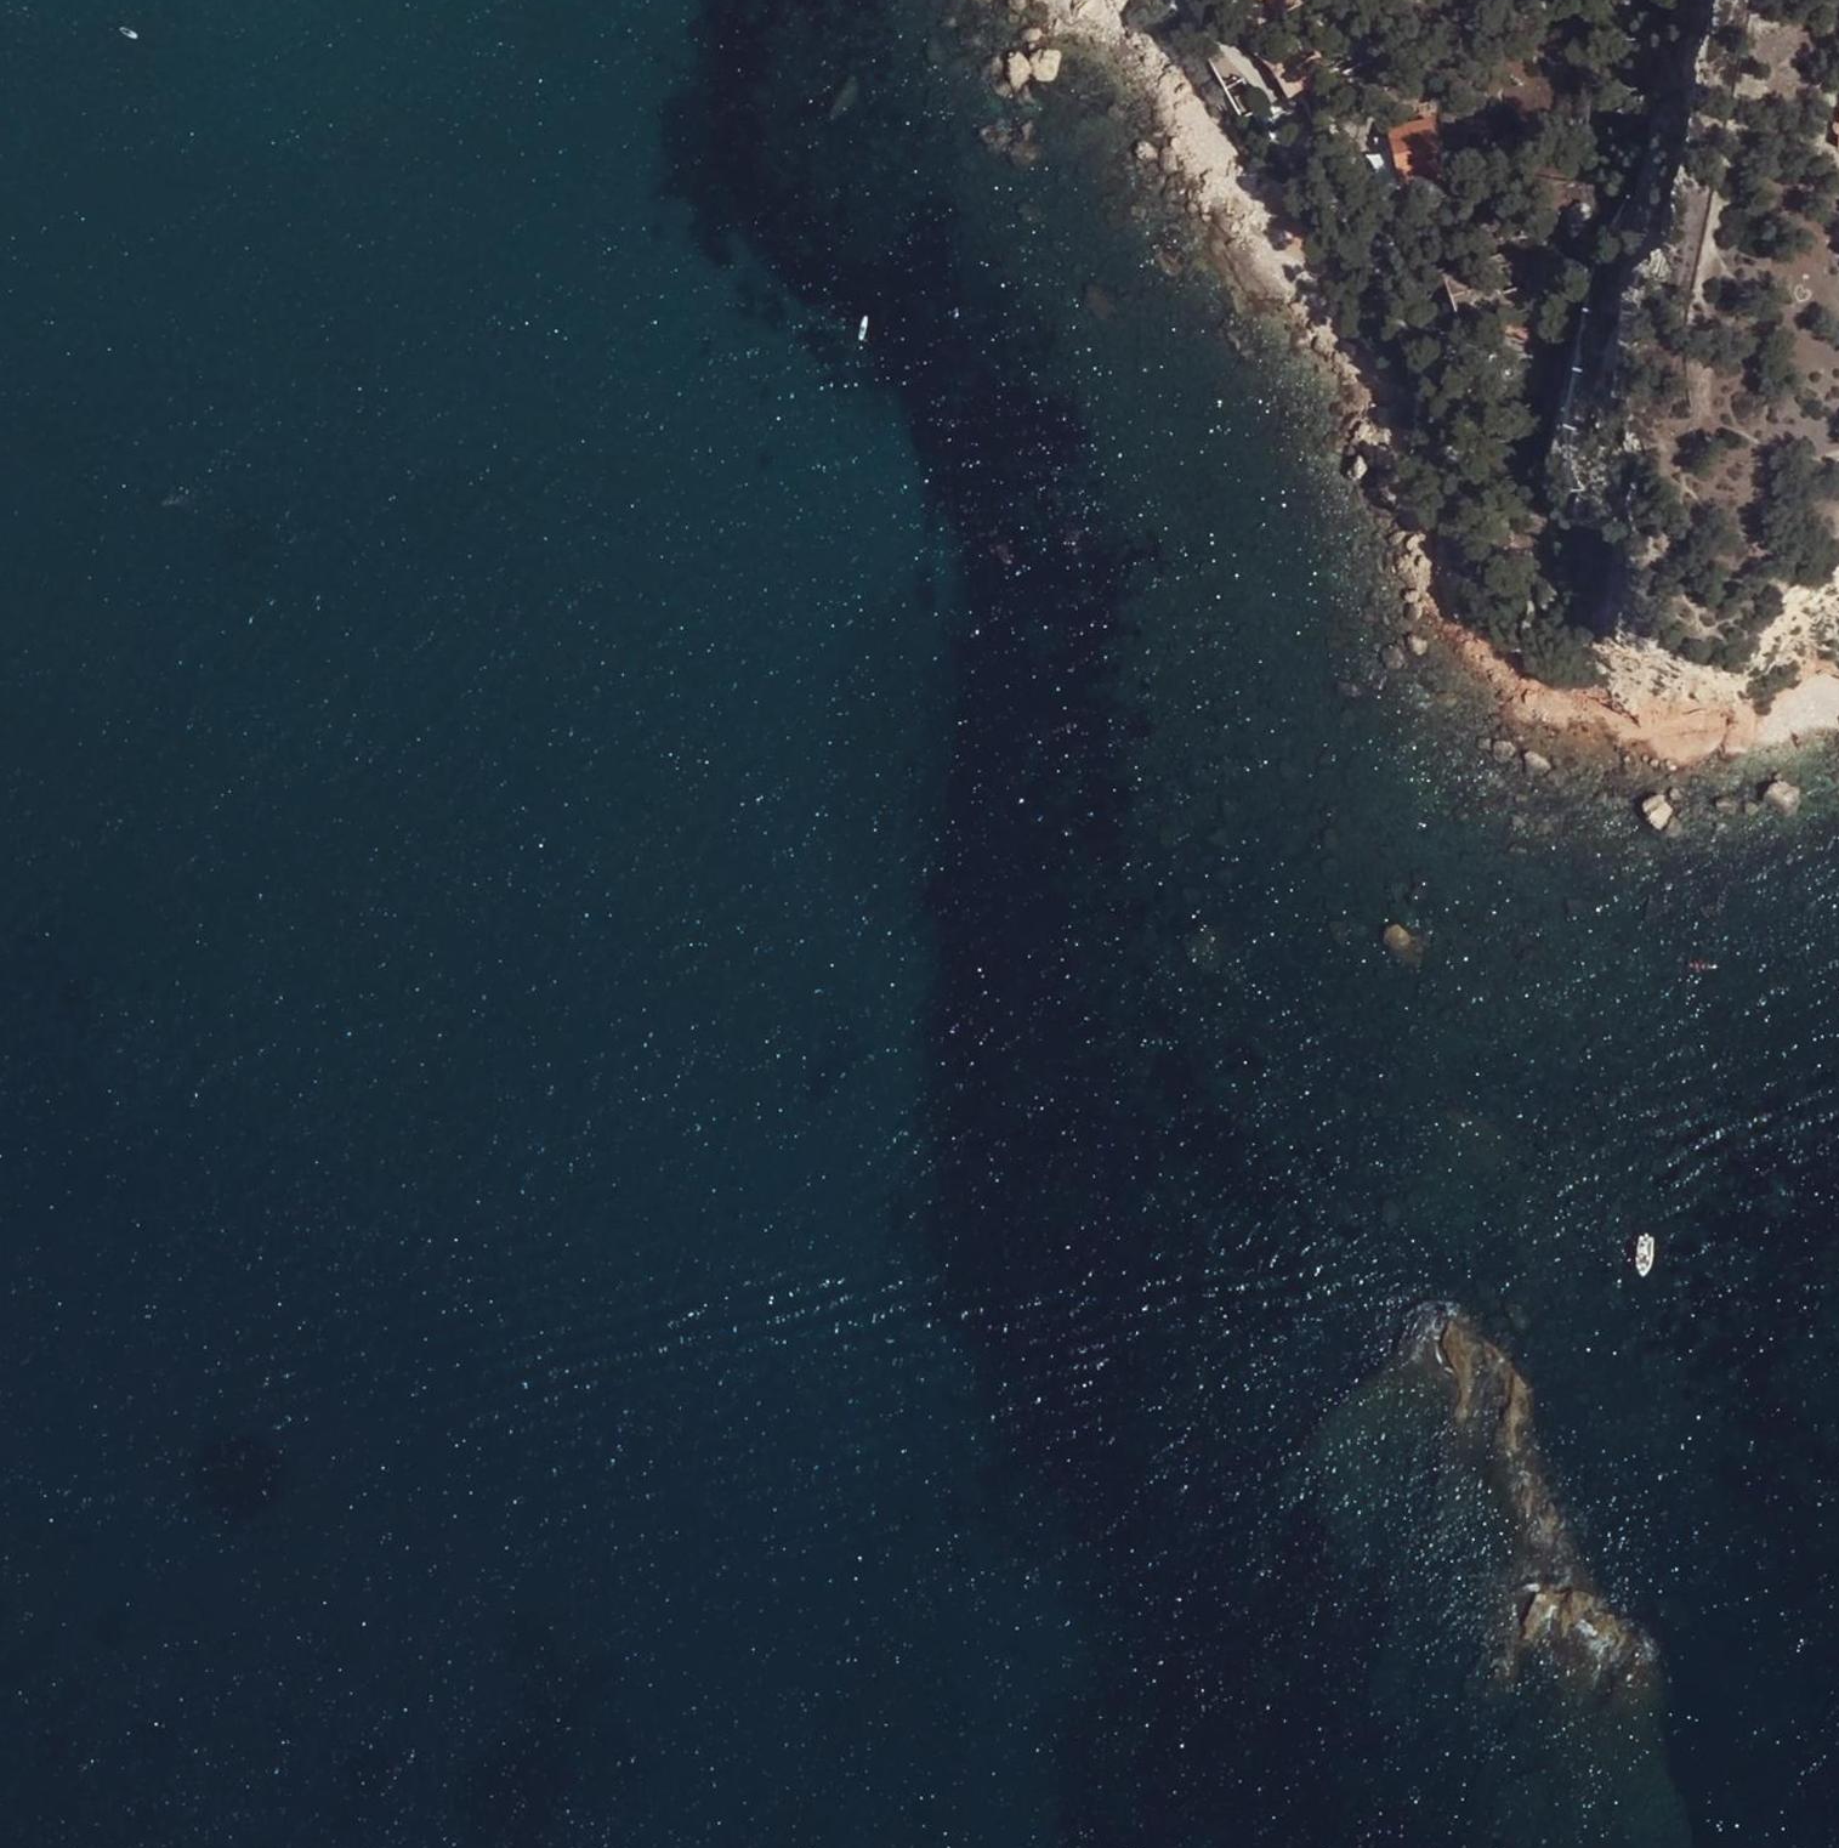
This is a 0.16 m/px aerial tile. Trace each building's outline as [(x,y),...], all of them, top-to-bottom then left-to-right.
[(1264,22),(1306,0),(1253,0),(1264,22)] [(1300,56),(1268,70),(1281,101),(1314,86),(1300,56)] [(1436,174),(1424,121),(1384,130),(1395,183),(1436,174)] [(1505,251),(1480,259),(1481,263),(1438,279),(1462,344),(1490,334),(1484,316),(1494,313),(1503,309),(1499,299),(1490,272),(1510,265),(1505,251)]
